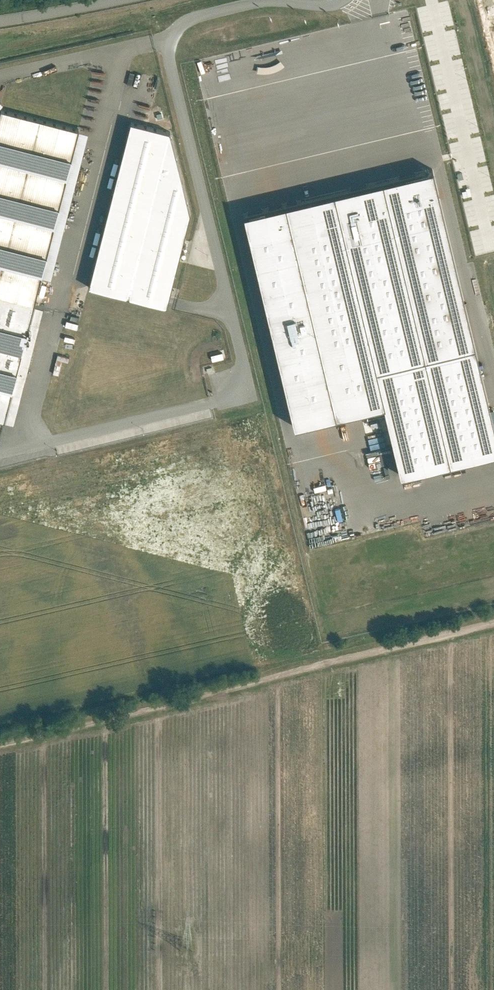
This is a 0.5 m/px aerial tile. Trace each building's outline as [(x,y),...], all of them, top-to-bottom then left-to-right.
[(1,108),(0,110),(0,416),(16,420),(88,130),(1,108)] [(171,132),(131,121),(89,288),(168,308),(192,214),(171,132)] [(246,216),(294,429),(388,407),(405,482),(493,462),(493,419),(438,173),(246,216)]
